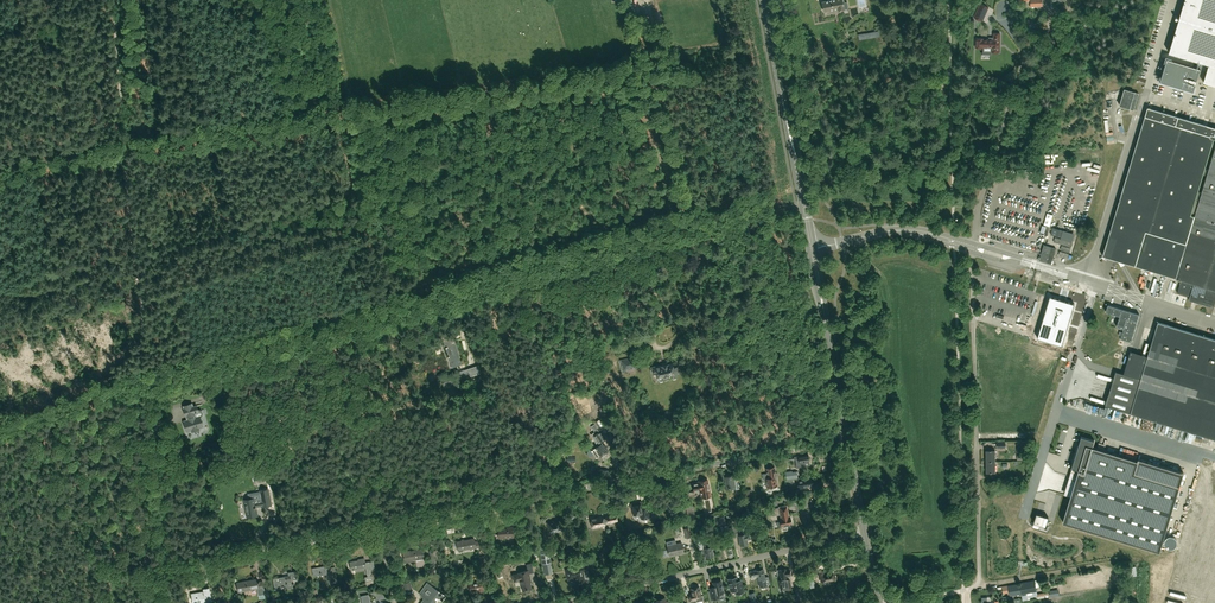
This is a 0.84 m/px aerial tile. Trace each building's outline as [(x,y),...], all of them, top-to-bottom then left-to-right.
[(632,0),(622,0),(623,1),(626,0),(628,9),(626,10),(627,15),(635,13),(632,0)] [(821,2),(823,12),(833,10),(833,12),(844,10),(842,2),(842,0),(831,0),(821,2)] [(1168,53),(1208,65),(1203,83),(1214,86),(1214,0),(1184,0),(1168,53)] [(981,21),(988,7),(986,6),(982,4),(981,5),(979,4),(973,16),(975,17),(974,18),(981,21)] [(982,39),(974,39),(974,48),(982,48),(990,48),(990,52),(999,53),(999,33),(993,33),(993,40),(982,39)] [(1167,58),(1160,81),(1193,91),(1200,68),(1167,58)] [(1124,89),(1119,106),(1134,110),(1139,93),(1124,89)] [(1103,257),(1181,281),(1178,294),(1190,298),(1189,301),(1213,308),(1214,308),(1214,303),(1214,128),(1147,107),(1145,114),(1103,257)] [(1056,248),(1044,244),(1039,260),(1051,264),(1056,248)] [(1072,259),(1074,252),(1064,249),(1062,257),(1072,259)] [(1053,292),(1041,334),(1066,341),(1078,299),(1053,292)] [(1139,314),(1108,305),(1106,312),(1120,316),(1117,326),(1123,329),(1120,339),(1131,342),(1139,314)] [(1105,406),(1214,439),(1214,339),(1156,321),(1146,355),(1129,350),(1122,374),(1115,372),(1105,406)] [(452,368),(462,365),(455,344),(456,343),(453,336),(445,339),(444,337),(439,338),(440,341),(443,340),(452,368)] [(636,356),(620,359),(623,373),(626,372),(625,370),(636,368),(636,370),(639,369),(636,356)] [(676,373),(678,372),(677,368),(673,368),(672,364),(667,365),(667,364),(663,365),(663,366),(652,369),(653,374),(656,373),(656,377),(662,375),(663,379),(664,379),(664,380),(670,379),(669,377),(671,377),(673,379),(676,379),(676,376),(677,376),(676,373)] [(481,373),(479,365),(456,373),(458,380),(481,373)] [(203,426),(200,417),(202,416),(203,415),(203,414),(202,411),(201,410),(199,409),(197,404),(193,405),(193,403),(183,406),(184,410),(186,415),(186,414),(187,418),(188,417),(189,420),(184,422),(187,431),(192,430),(192,431),(199,429),(199,428),(203,426)] [(592,433),(599,443),(608,437),(601,427),(592,433)] [(1063,522),(1160,552),(1184,472),(1138,459),(1137,461),(1093,447),(1095,440),(1081,436),(1072,468),(1079,470),(1071,497),(1063,522)] [(603,444),(596,448),(595,448),(591,450),(596,458),(601,455),(604,460),(609,457),(606,453),(607,453),(608,452),(603,444)] [(251,449),(230,455),(231,459),(253,452),(252,450),(251,450),(251,449)] [(987,462),(995,462),(995,451),(987,451),(987,462)] [(793,455),(787,456),(788,461),(795,460),(795,461),(796,461),(797,468),(805,466),(804,462),(809,461),(810,460),(809,458),(808,458),(808,455),(798,456),(793,457),(793,455)] [(995,462),(987,462),(987,473),(996,473),(996,466),(995,462)] [(767,474),(762,475),(763,479),(765,479),(767,488),(777,486),(776,477),(775,473),(776,473),(775,467),(774,467),(772,467),(771,468),(767,469),(768,474),(767,474)] [(253,481),(264,479),(263,470),(257,471),(257,468),(251,469),(253,481)] [(792,472),(792,471),(786,472),(787,479),(793,478),(797,477),(797,472),(792,472)] [(736,474),(724,476),(724,477),(727,488),(735,487),(736,489),(739,489),(736,474)] [(812,478),(803,480),(803,479),(800,480),(800,478),(796,479),(797,488),(813,486),(812,478)] [(701,491),(702,498),(710,497),(709,490),(708,480),(706,480),(706,479),(703,480),(700,481),(692,483),(694,492),(701,491)] [(751,488),(745,490),(747,498),(753,497),(754,496),(752,489),(751,488)] [(261,492),(248,494),(249,500),(245,501),(247,516),(257,514),(257,516),(256,507),(263,506),(263,508),(271,507),(268,490),(261,491),(261,492)] [(792,521),(791,521),(788,504),(779,506),(779,508),(771,509),(773,516),(779,515),(781,527),(782,526),(783,530),(787,529),(787,526),(793,525),(792,521)] [(632,507),(634,517),(641,515),(642,521),(651,519),(648,506),(643,508),(642,505),(639,505),(632,507)] [(695,516),(692,506),(686,507),(688,518),(695,516)] [(1036,514),(1034,522),(1046,526),(1047,523),(1048,517),(1042,515),(1036,514)] [(607,524),(618,522),(616,515),(612,515),(612,517),(606,518),(606,519),(604,519),(603,516),(597,518),(597,517),(596,517),(596,518),(591,519),(593,528),(605,525),(604,522),(607,522),(607,524)] [(547,523),(549,530),(562,528),(560,520),(553,521),(553,522),(547,523)] [(733,537),(738,536),(737,529),(735,522),(730,524),(733,537)] [(728,524),(715,528),(716,530),(720,528),(721,534),(730,532),(728,524)] [(498,527),(498,534),(495,534),(495,532),(489,533),(490,543),(496,543),(495,538),(499,538),(514,537),(513,527),(505,527),(498,527)] [(750,533),(738,536),(740,546),(749,544),(748,540),(751,539),(750,533)] [(471,549),(480,548),(479,541),(475,542),(474,539),(457,542),(458,550),(471,548),(471,549)] [(682,543),(676,544),(675,539),(666,541),(667,547),(668,546),(669,551),(668,551),(668,552),(669,552),(670,556),(684,553),(682,543)] [(710,539),(698,542),(699,550),(704,549),(706,558),(711,557),(710,554),(713,554),(712,547),(710,539)] [(551,563),(548,545),(539,547),(539,548),(542,565),(551,563)] [(417,567),(425,566),(422,550),(408,552),(403,552),(405,563),(412,561),(416,560),(417,567)] [(437,550),(429,551),(431,563),(438,562),(437,550)] [(478,557),(479,563),(490,561),(489,554),(478,557)] [(632,561),(630,555),(627,554),(623,555),(622,557),(624,563),(627,565),(630,564),(632,561)] [(365,559),(349,562),(351,571),(366,568),(368,577),(365,578),(366,581),(366,582),(373,581),(372,577),(371,578),(370,575),(371,574),(370,567),(369,563),(369,562),(365,563),(365,559)] [(518,573),(512,575),(514,580),(520,578),(523,591),(523,590),(523,589),(531,587),(531,589),(532,588),(529,579),(530,579),(529,573),(534,572),(531,563),(526,564),(527,570),(518,572),(518,573)] [(552,573),(551,563),(543,565),(545,575),(552,573)] [(585,582),(583,572),(590,570),(588,564),(580,566),(565,569),(568,579),(574,578),(575,584),(585,582)] [(329,584),(337,582),(334,567),(326,569),(326,566),(312,568),(313,577),(327,574),(329,584)] [(763,568),(748,571),(750,577),(757,575),(760,587),(767,585),(767,584),(770,584),(768,576),(765,576),(763,568)] [(789,576),(790,575),(790,570),(786,570),(786,569),(780,570),(781,579),(779,580),(780,590),(792,589),(790,578),(789,578),(789,576)] [(292,584),(298,583),(296,572),(288,573),(289,576),(273,579),(275,588),(286,586),(287,589),(293,588),(292,584)] [(836,580),(836,578),(835,577),(834,576),(833,576),(833,572),(828,572),(821,573),(822,581),(831,579),(832,580),(834,581),(835,581),(836,580)] [(484,575),(486,583),(491,582),(490,579),(493,578),(492,575),(489,576),(489,574),(484,575)] [(744,592),(742,585),(738,585),(736,577),(728,579),(730,591),(735,590),(736,594),(744,592)] [(260,596),(265,595),(263,582),(258,583),(258,580),(237,584),(239,592),(259,589),(260,596)] [(719,596),(724,595),(721,580),(712,582),(713,587),(710,588),(712,599),(720,597),(719,596)] [(1035,581),(1020,583),(1021,594),(1022,595),(1037,592),(1036,587),(1035,582),(1035,581)] [(422,602),(435,602),(439,598),(442,601),(446,596),(427,582),(419,594),(422,596),(421,596),(425,599),(422,602)] [(483,589),(485,589),(483,582),(470,584),(471,592),(478,590),(479,592),(484,591),(483,589)] [(1017,584),(999,587),(999,589),(1003,589),(1008,588),(1009,592),(1010,596),(1015,595),(1019,594),(1021,594),(1020,583),(1017,584)] [(697,587),(695,587),(694,588),(691,589),(692,594),(689,595),(691,602),(693,602),(703,601),(702,595),(701,596),(699,587),(698,587),(697,587)] [(211,602),(209,589),(204,590),(204,592),(191,594),(193,602),(202,602),(206,602),(211,602)] [(370,602),(369,595),(361,596),(363,602),(370,602)]
